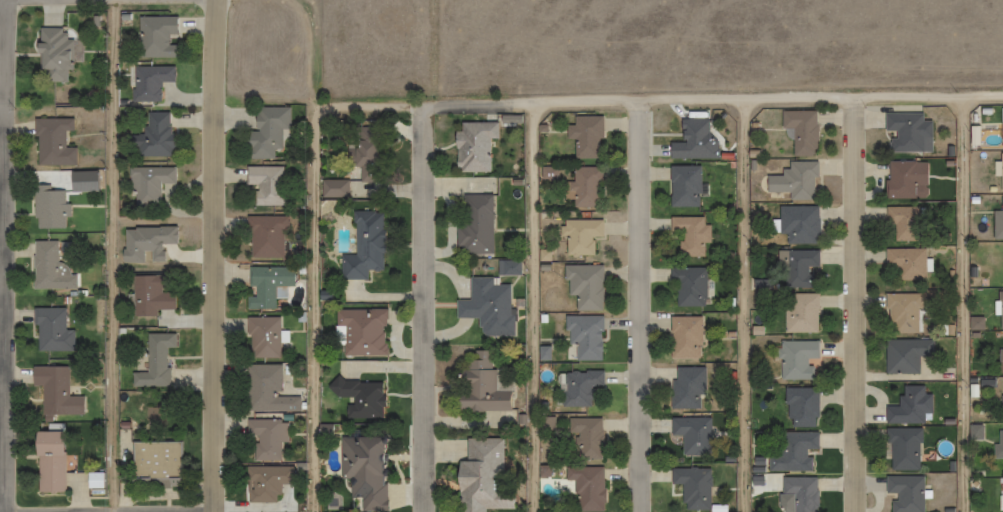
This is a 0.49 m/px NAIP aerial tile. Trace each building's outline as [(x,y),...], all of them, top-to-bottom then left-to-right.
[(175,57),(175,44),(168,44),(168,33),(175,33),(175,16),(137,16),(137,57),(175,57)] [(84,40),(65,39),(66,28),(38,27),(37,70),(43,70),(43,81),(71,82),(72,62),(83,62),(84,40)] [(131,66),(131,101),(159,101),(159,81),(173,81),(173,66),(131,66)] [(245,157),(287,158),(287,108),(245,107),(245,157)] [(791,156),(814,156),(814,110),(780,110),(780,129),(791,129),(791,156)] [(137,156),(170,156),(170,112),(145,112),(145,126),(137,126),(137,156)] [(889,151),(929,151),(929,120),(921,120),(921,112),(883,112),(884,131),(889,131),(889,151)] [(600,116),(572,116),(572,125),(565,125),(565,137),(573,137),(573,157),(600,157),(600,116)] [(73,119),(35,119),(35,165),(76,165),(76,147),(65,147),(65,131),(73,131),(73,119)] [(680,142),(667,142),(667,158),(707,158),(707,119),(680,119),(680,142)] [(459,122),(459,131),(452,131),(452,171),(489,171),(489,138),(496,138),(496,122),(459,122)] [(788,200),(815,200),(815,161),(783,161),(783,175),(765,175),(765,191),(788,191),(788,200)] [(925,161),(886,161),(886,198),(925,198),(925,161)] [(699,166),(668,166),(668,206),(699,206),(699,166)] [(175,167),(127,167),(127,205),(161,205),(161,184),(175,183),(175,167)] [(245,185),(254,185),(255,205),(284,205),(284,167),(245,167),(245,185)] [(570,208),(599,208),(599,167),(570,167),(570,208)] [(34,228),(65,228),(65,186),(34,186),(34,228)] [(491,194),(457,194),(457,254),(491,254),(491,194)] [(778,244),(817,244),(817,206),(778,206),(778,244)] [(893,241),(917,241),(917,206),(884,206),(884,224),(893,224),(893,241)] [(384,271),(382,211),(352,211),(353,255),(339,255),(340,280),(368,279),(368,271),(384,271)] [(246,258),(284,258),(284,216),(246,216),(246,258)] [(707,224),(704,224),(704,216),(669,217),(669,231),(679,231),(679,257),(707,256),(707,224)] [(565,235),(564,254),(593,255),(593,237),(601,237),(601,220),(561,219),(561,235),(565,235)] [(32,289),(74,288),(74,260),(63,260),(63,241),(32,242),(32,289)] [(895,267),(895,280),(924,280),(924,249),(883,249),(883,267),(895,267)] [(776,271),(784,271),(784,287),(817,287),(817,250),(776,250),(776,271)] [(567,295),(575,295),(575,310),(600,310),(600,265),(562,265),(562,280),(567,280),(567,295)] [(274,309),(274,297),(285,297),(285,287),(291,287),(291,267),(247,267),(247,287),(253,287),(253,296),(246,296),(246,309),(274,309)] [(675,306),(704,306),(704,268),(669,268),(669,283),(675,283),(675,306)] [(132,275),(132,313),(176,312),(175,293),(161,293),(161,275),(132,275)] [(512,335),(513,308),(509,308),(509,285),(497,284),(497,277),(467,277),(467,300),(454,300),(454,318),(477,318),(477,335),(512,335)] [(784,332),(817,332),(817,293),(784,293),(784,332)] [(921,293),(885,293),(884,332),(920,332),(921,293)] [(64,308),(35,308),(35,351),(73,351),(73,330),(64,330),(64,308)] [(337,355),(379,356),(380,310),(338,309),(337,355)] [(600,360),(600,315),(564,315),(564,343),(575,343),(575,360),(600,360)] [(669,358),(700,358),(700,316),(669,316),(669,358)] [(246,357),(278,357),(278,317),(246,317),(246,357)] [(146,371),(130,371),(130,386),(168,386),(168,348),(174,348),(174,333),(146,333),(146,371)] [(884,373),(918,373),(918,357),(932,357),(932,339),(884,339),(884,373)] [(817,359),(817,340),(778,340),(778,379),(812,379),(812,359),(817,359)] [(510,411),(510,370),(491,369),(491,351),(465,351),(465,368),(453,368),(452,411),(510,411)] [(244,411),(298,411),(298,395),(279,395),(279,365),(244,365),(244,411)] [(67,366),(31,366),(31,385),(42,385),(41,416),(81,416),(81,396),(67,396),(67,366)] [(671,408),(704,408),(704,367),(671,367),(671,408)] [(589,406),(588,386),(602,386),(602,371),(562,371),(562,406),(589,406)] [(381,418),(382,380),(334,379),(334,397),(345,398),(344,418),(381,418)] [(885,423),(925,423),(925,414),(929,413),(929,385),(900,385),(900,404),(885,404),(885,423)] [(784,387),(784,426),(817,426),(817,387),(784,387)] [(601,418),(567,417),(567,433),(569,433),(569,458),(601,459),(601,418)] [(682,436),(682,455),(707,455),(707,417),(670,417),(670,436),(682,436)] [(253,460),(284,460),(284,419),(245,419),(245,435),(253,435),(253,460)] [(890,470),(917,470),(918,428),(885,428),(885,458),(890,458),(890,470)] [(995,428),(995,458),(1002,458),(1002,428),(995,428)] [(63,431),(31,431),(31,456),(37,456),(37,492),(63,492),(63,431)] [(814,456),(806,456),(806,450),(817,450),(817,432),(768,432),(768,471),(814,471),(814,456)] [(382,436),(337,436),(337,480),(347,480),(347,509),(381,510),(382,436)] [(457,439),(458,494),(461,494),(461,511),(484,511),(484,510),(512,509),(511,488),(501,489),(500,438),(457,439)] [(129,482),(179,482),(179,442),(129,442),(129,482)] [(245,502),(293,501),(292,466),(245,466),(245,502)] [(602,511),(602,467),(565,467),(565,480),(575,480),(575,511),(602,511)] [(709,468),(669,468),(669,485),(681,485),(681,510),(709,510),(709,468)] [(922,476),(885,476),(885,494),(891,494),(891,511),(922,511),(922,476)] [(816,477),(782,477),(782,495),(791,495),(791,511),(816,511),(816,477)]
